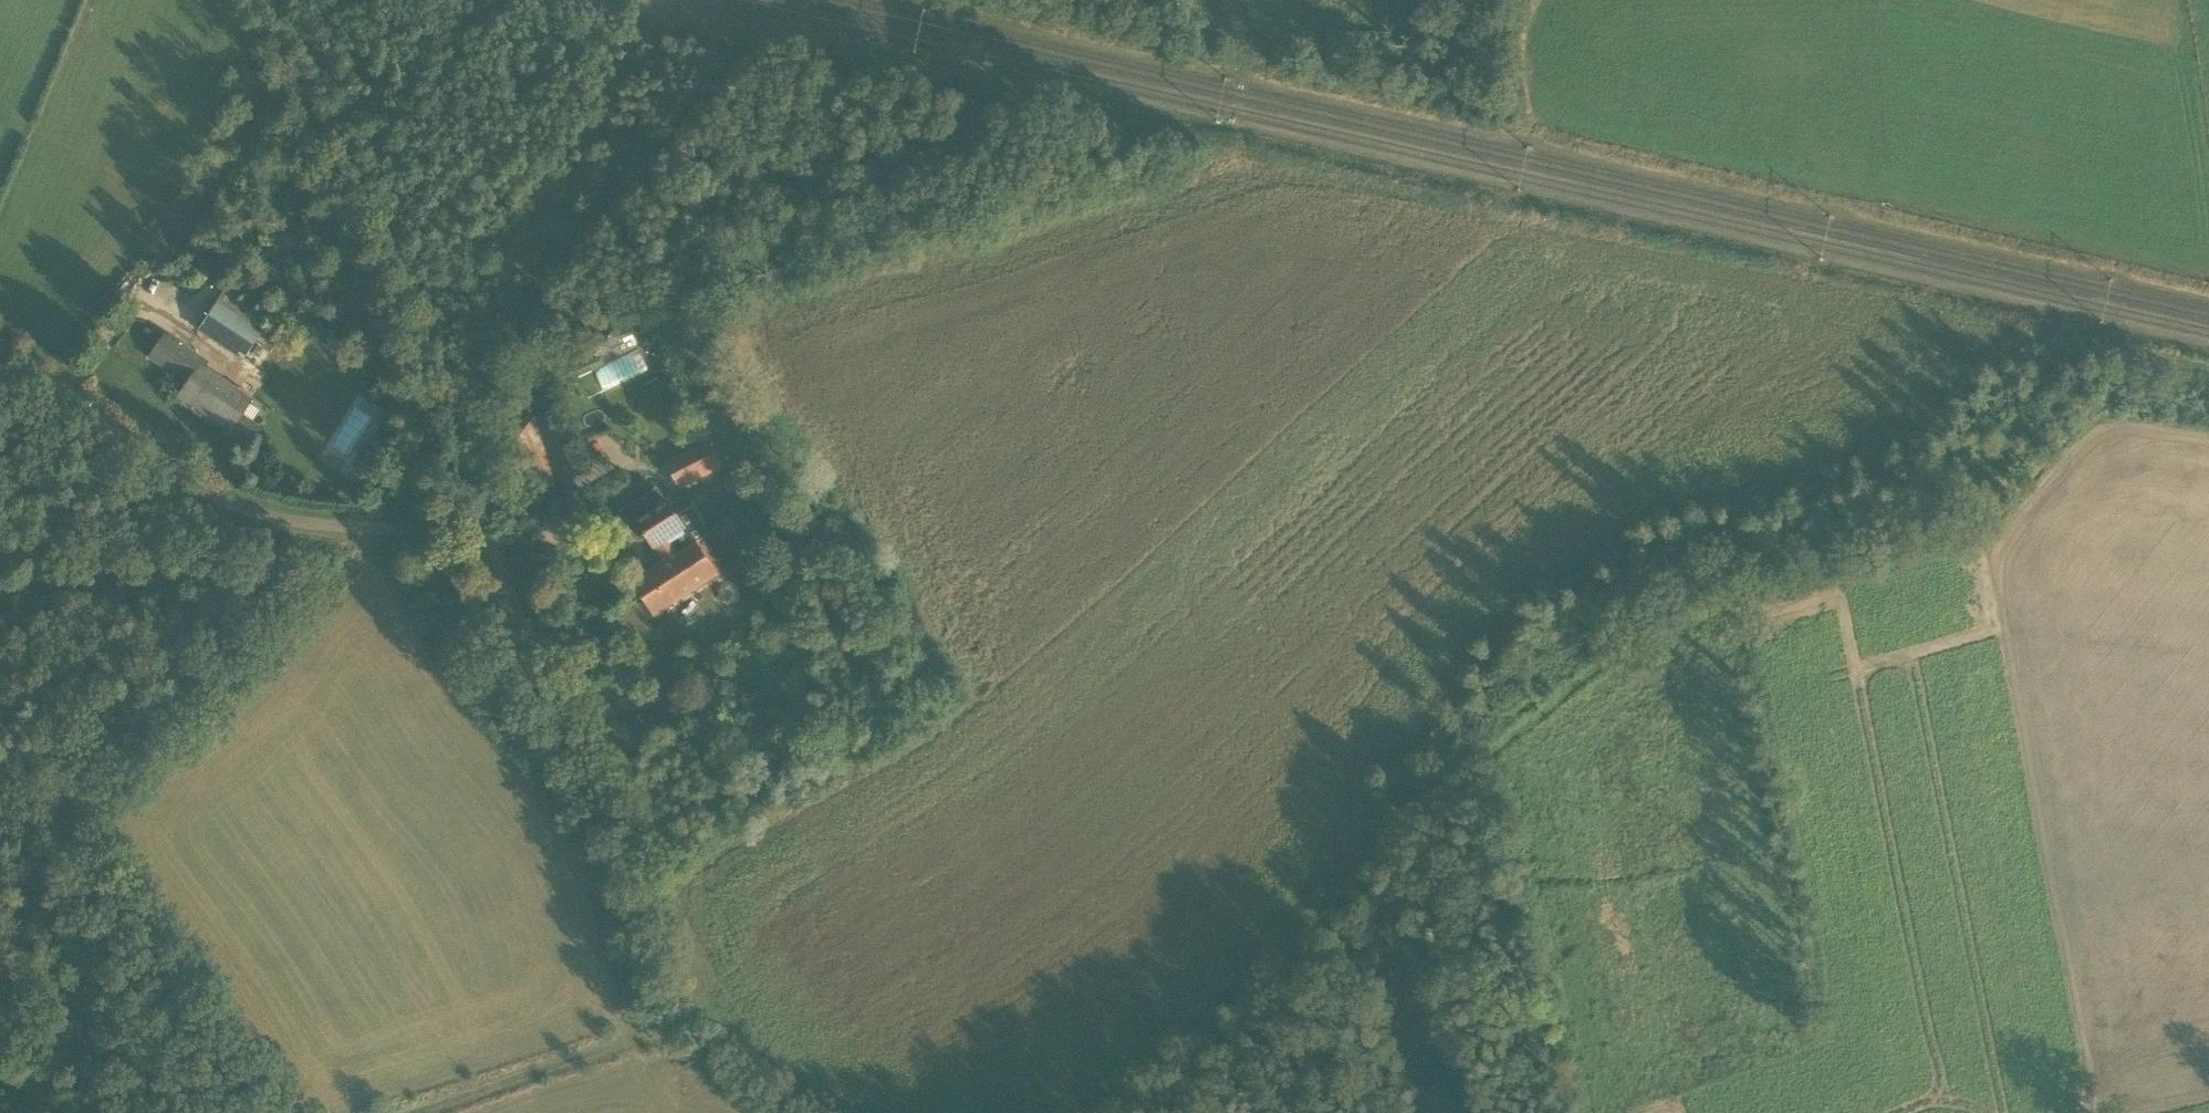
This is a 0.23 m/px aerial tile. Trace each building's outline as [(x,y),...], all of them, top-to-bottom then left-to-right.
[(198,328),(243,359),(254,344),(262,332),(216,301),(198,328)] [(600,336),(588,341),(592,350),(603,345),(611,348),(619,344),(621,336),(633,330),(627,316),(614,322),(616,326),(612,326),(603,330),(600,336)] [(245,447),(257,428),(259,426),(241,414),(250,399),(203,368),(208,361),(166,333),(150,356),(187,381),(178,395),(228,427),(224,433),(245,447)] [(639,348),(593,368),(602,390),(649,370),(639,348)] [(354,410),(349,427),(371,434),(376,417),(354,410)] [(517,496),(538,490),(551,486),(532,422),(498,432),(517,496)] [(679,489),(723,467),(709,440),(665,462),(679,489)] [(366,444),(353,465),(371,476),(384,455),(366,444)] [(681,525),(683,524),(667,500),(665,502),(655,487),(617,514),(628,529),(629,528),(636,538),(645,532),(664,560),(690,543),(691,544),(695,541),(687,529),(685,531),(681,525)] [(722,540),(749,522),(742,510),(715,529),(722,540)] [(690,543),(664,560),(634,581),(656,614),(718,571),(713,564),(720,559),(711,544),(704,549),(698,541),(696,542),(695,541),(691,544),(690,543)]
